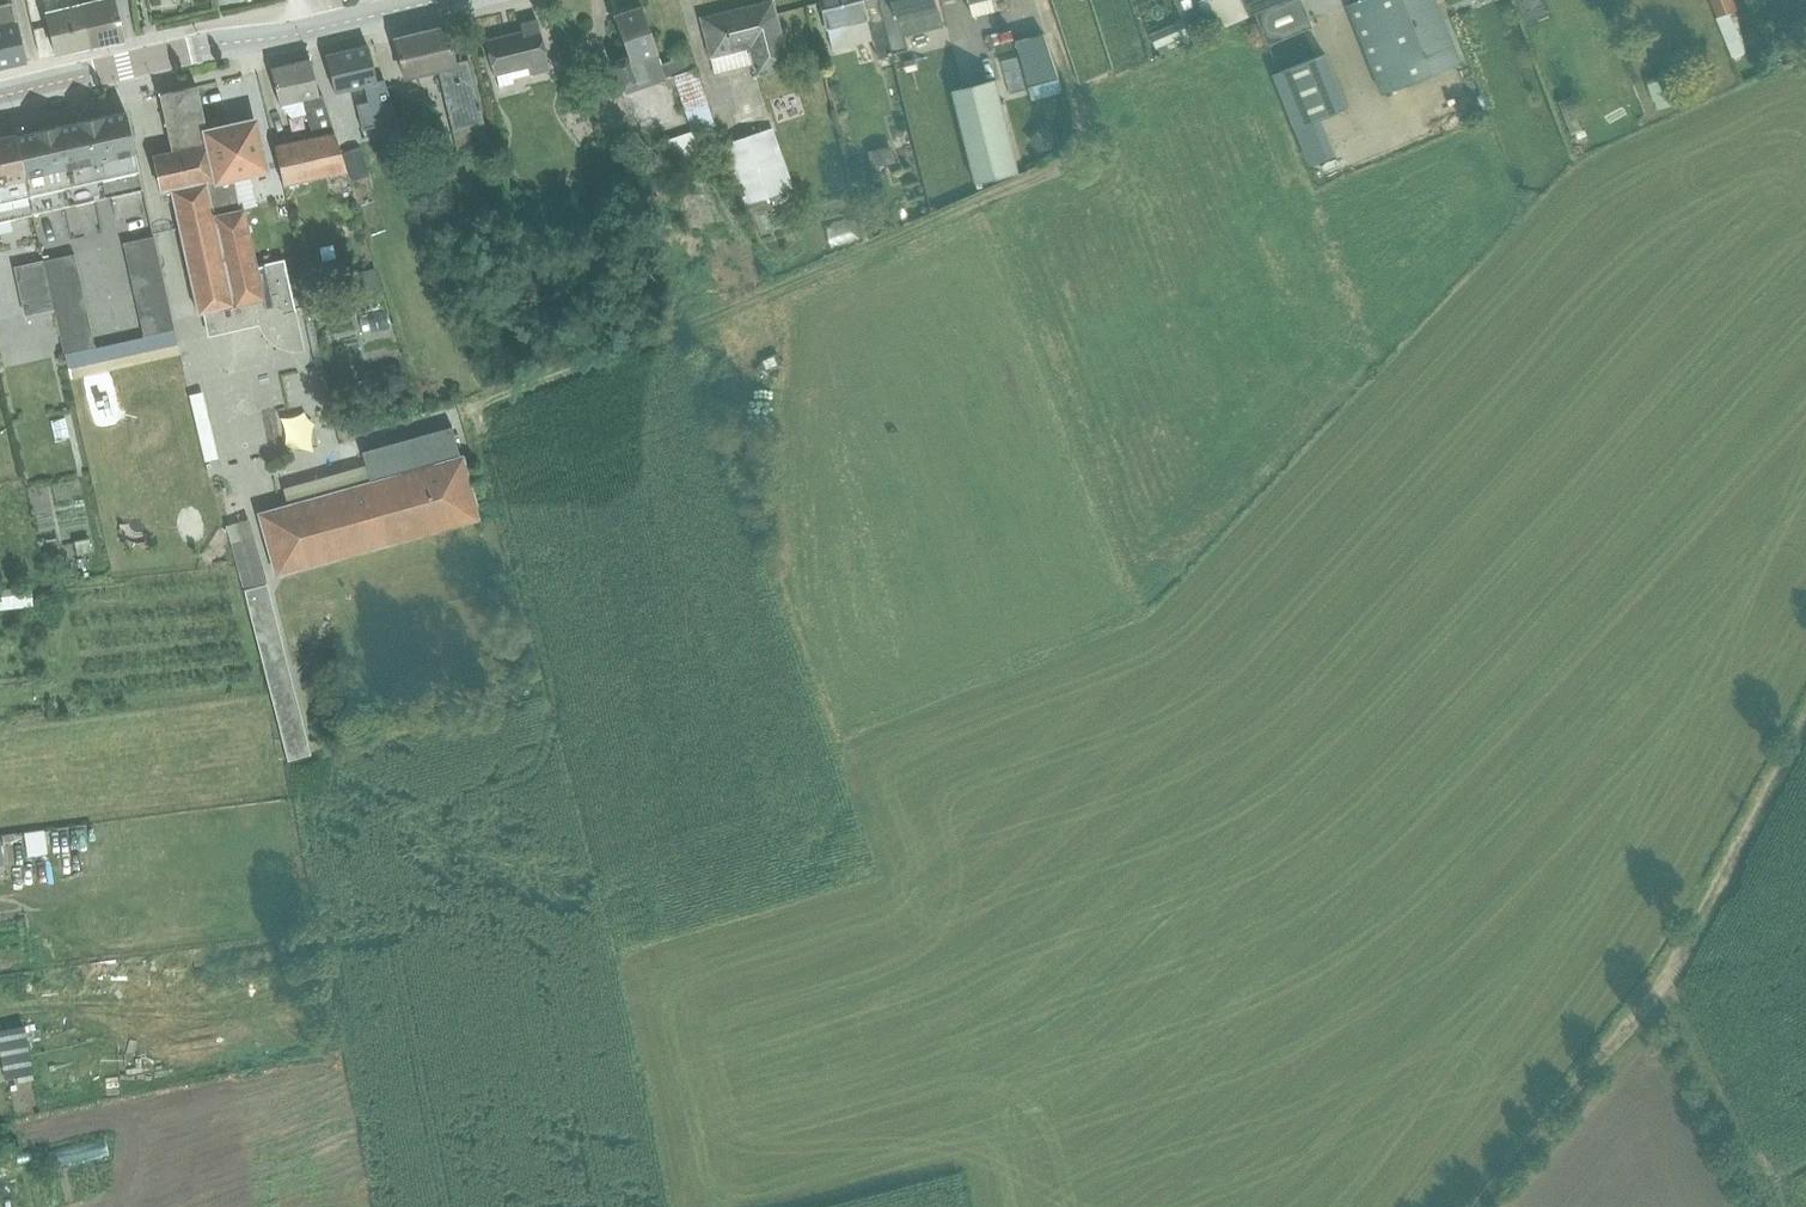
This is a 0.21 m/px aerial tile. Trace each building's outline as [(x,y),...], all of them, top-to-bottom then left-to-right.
[(30,58),(17,0),(0,0),(0,65),(30,58)] [(84,0),(48,0),(59,53),(94,45),(84,0)] [(128,38),(120,0),(84,0),(94,45),(128,38)] [(670,75),(650,0),(639,0),(617,6),(637,84),(670,75)] [(794,64),(778,0),(752,0),(701,13),(712,56),(755,45),(762,72),(794,64)] [(875,35),(865,0),(820,0),(832,46),(875,35)] [(943,27),(937,0),(876,0),(892,55),(907,51),(905,37),(943,27)] [(995,0),(968,0),(972,16),(993,11),(992,1),(995,0)] [(1254,13),(1247,15),(1240,0),(1203,0),(1197,3),(1196,0),(1178,0),(1187,18),(1151,31),(1161,57),(1258,20),(1254,13)] [(1285,0),(1240,0),(1247,15),(1254,13),(1285,0)] [(1252,23),(1296,134),(1350,113),(1306,0),(1285,0),(1254,13),(1258,20),(1258,21),(1252,23)] [(1458,65),(1436,0),(1357,0),(1355,1),(1383,89),(1458,65)] [(1720,20),(1750,7),(1747,0),(1712,0),(1720,20)] [(497,84),(554,68),(540,17),(482,34),(497,84)] [(407,76),(460,63),(450,21),(397,34),(407,76)] [(1043,35),(1016,42),(1030,101),(1062,93),(1043,35)] [(337,89),(377,79),(367,40),(327,50),(337,89)] [(283,100),(318,92),(310,57),(276,65),(283,100)] [(695,79),(708,135),(685,140),(690,162),(718,156),(714,136),(734,131),(720,73),(695,79)] [(244,210),(223,214),(219,184),(206,126),(197,86),(160,94),(172,150),(167,151),(153,155),(161,194),(170,191),(197,314),(202,313),(208,336),(257,328),(263,341),(273,349),(287,353),(301,353),(282,261),(256,267),(244,210)] [(973,97),(1001,199),(1043,187),(1015,86),(973,97)] [(104,175),(141,166),(127,106),(90,115),(104,175)] [(104,175),(90,115),(18,132),(33,192),(104,175)] [(206,126),(219,184),(270,172),(258,116),(206,126)] [(33,192),(18,132),(0,136),(0,199),(33,192)] [(732,152),(748,220),(800,208),(784,139),(732,152)] [(303,190),(368,184),(364,140),(299,146),(303,190)] [(909,149),(887,154),(891,172),(913,167),(909,149)] [(43,320),(73,315),(83,369),(194,349),(174,236),(142,242),(160,341),(113,349),(96,255),(34,266),(43,320)] [(285,265),(294,311),(315,306),(305,261),(285,265)] [(255,512),(271,581),(479,522),(451,428),(361,453),(369,480),(255,512)] [(10,475),(3,445),(0,446),(0,477),(10,475)] [(247,521),(223,527),(284,762),(308,756),(247,521)] [(22,1084),(54,1082),(50,1029),(18,1031),(22,1084)] [(89,1166),(113,1160),(110,1150),(86,1156),(89,1166)]
